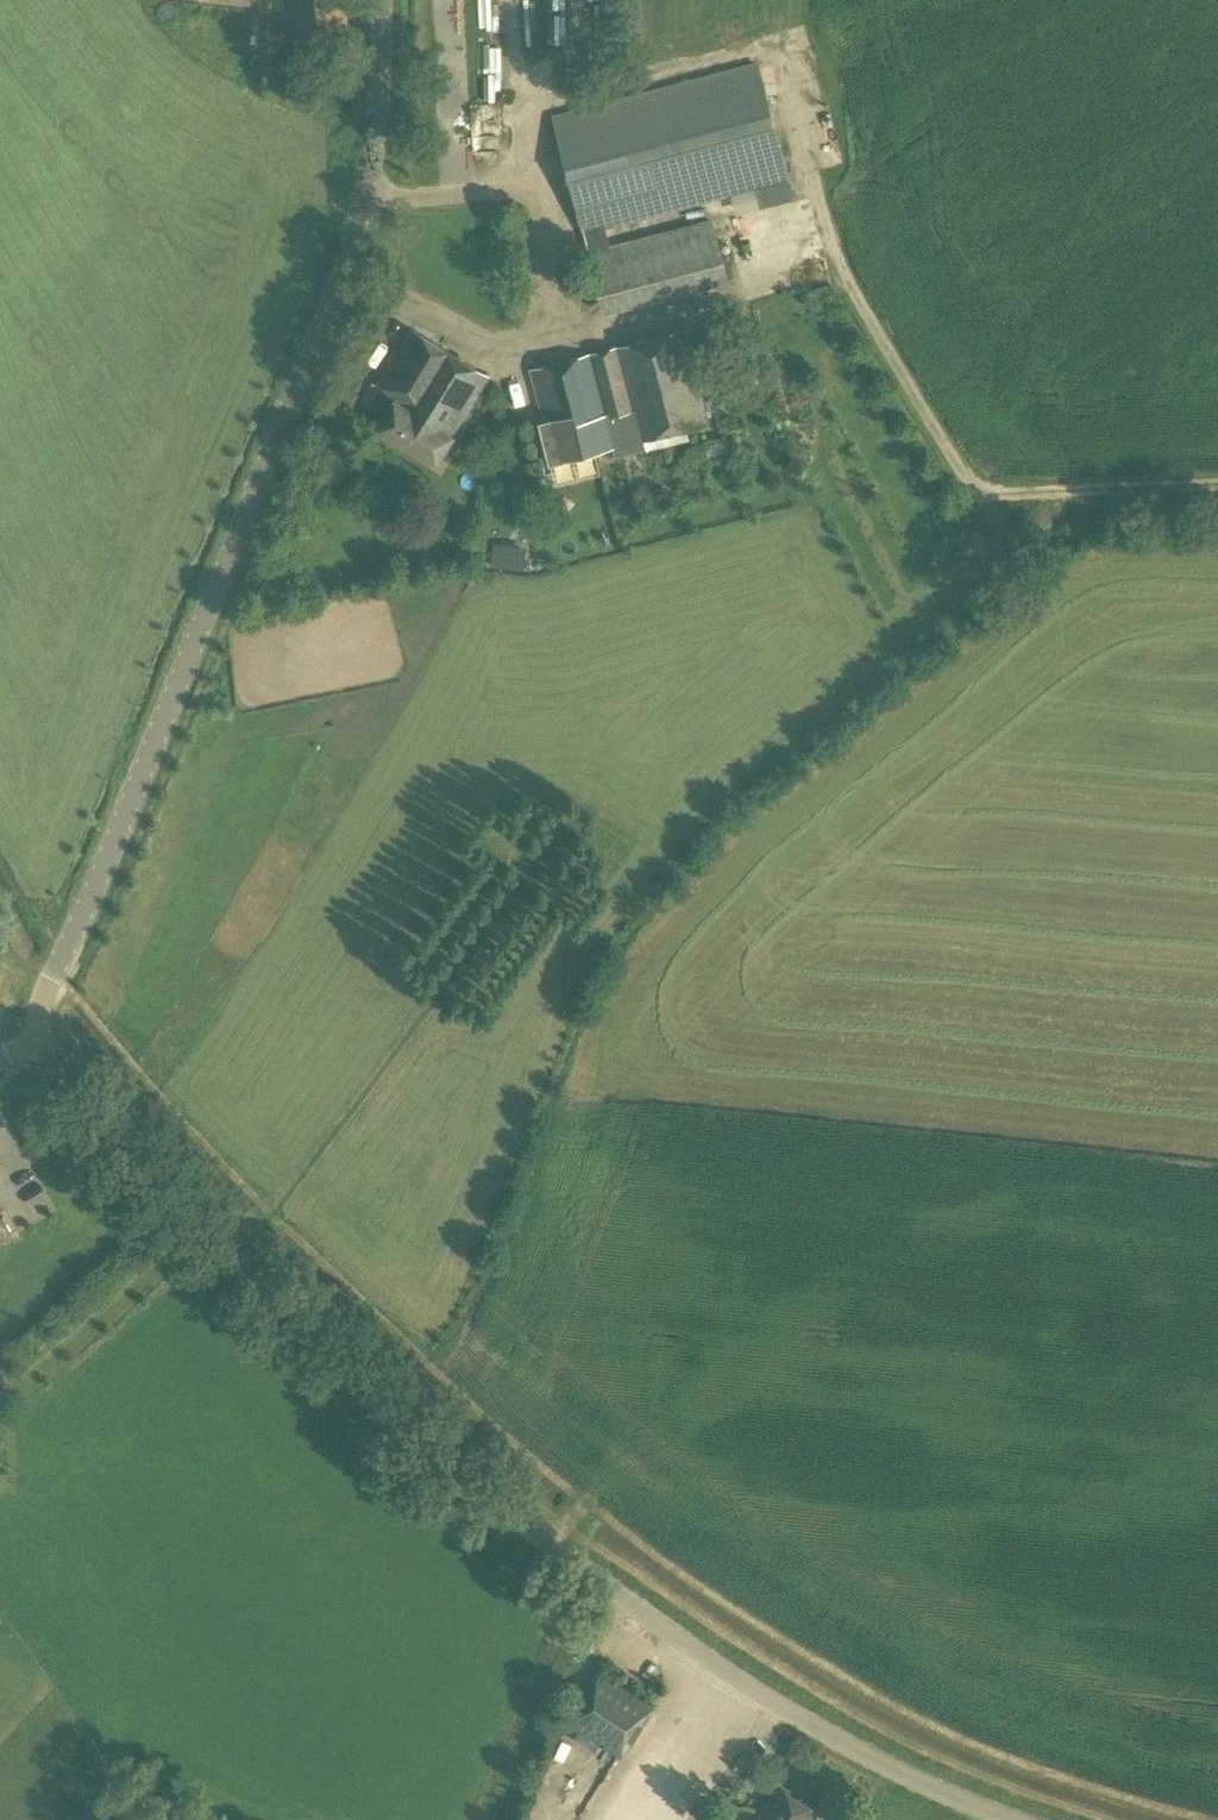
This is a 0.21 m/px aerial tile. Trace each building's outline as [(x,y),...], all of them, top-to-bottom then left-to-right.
[(347,42),(344,0),(287,0),(291,48),(347,42)] [(794,198),(757,60),(550,115),(581,235),(584,234),(589,252),(587,253),(603,313),(728,281),(712,218),(610,244),(606,229),(731,196),(735,213),(794,198)] [(436,465),(454,436),(453,436),(490,376),(410,326),(375,384),(395,396),(375,428),(436,465)] [(707,422),(683,330),(530,369),(543,420),(539,421),(549,462),(617,446),(609,415),(633,409),(640,440),(707,422)] [(16,1239),(3,1215),(0,1217),(0,1248),(16,1239)] [(621,1759),(656,1706),(598,1668),(563,1721),(614,1754),(621,1759)] [(816,1811),(778,1787),(757,1819),(810,1819),(816,1811)]
